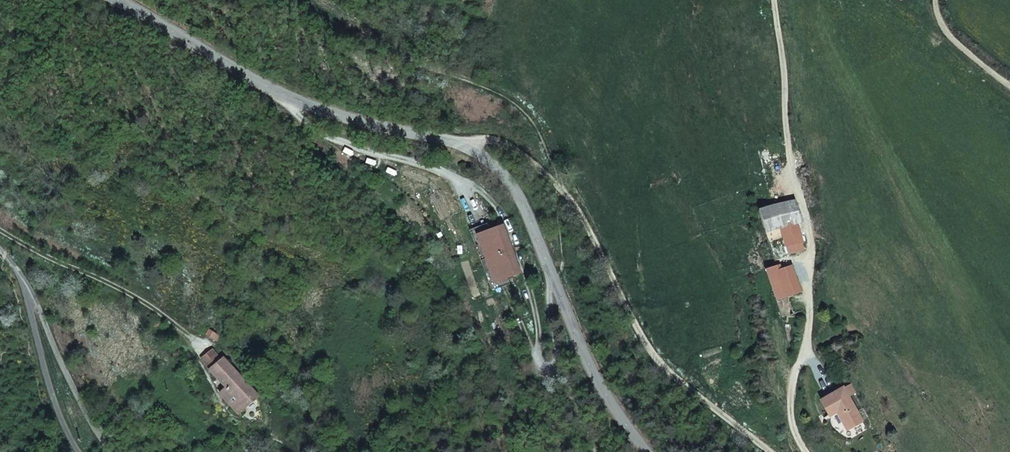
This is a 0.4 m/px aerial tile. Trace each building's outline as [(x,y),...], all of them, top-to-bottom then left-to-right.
[(788,225),(794,242),(810,235),(805,220),(811,218),(803,195),(766,208),(773,231),(788,225)] [(528,271),(512,224),(488,232),(505,279),(528,271)] [(797,250),(810,244),(814,242),(811,234),(810,235),(794,242),(797,250)] [(786,301),(796,298),(785,268),(783,263),(772,268),(786,301)] [(796,298),(812,292),(799,263),(785,268),(796,298)] [(263,391),(229,353),(215,364),(231,383),(225,388),(242,409),(263,391)] [(868,419),(851,385),(828,398),(836,413),(845,408),(855,427),(868,419)]
